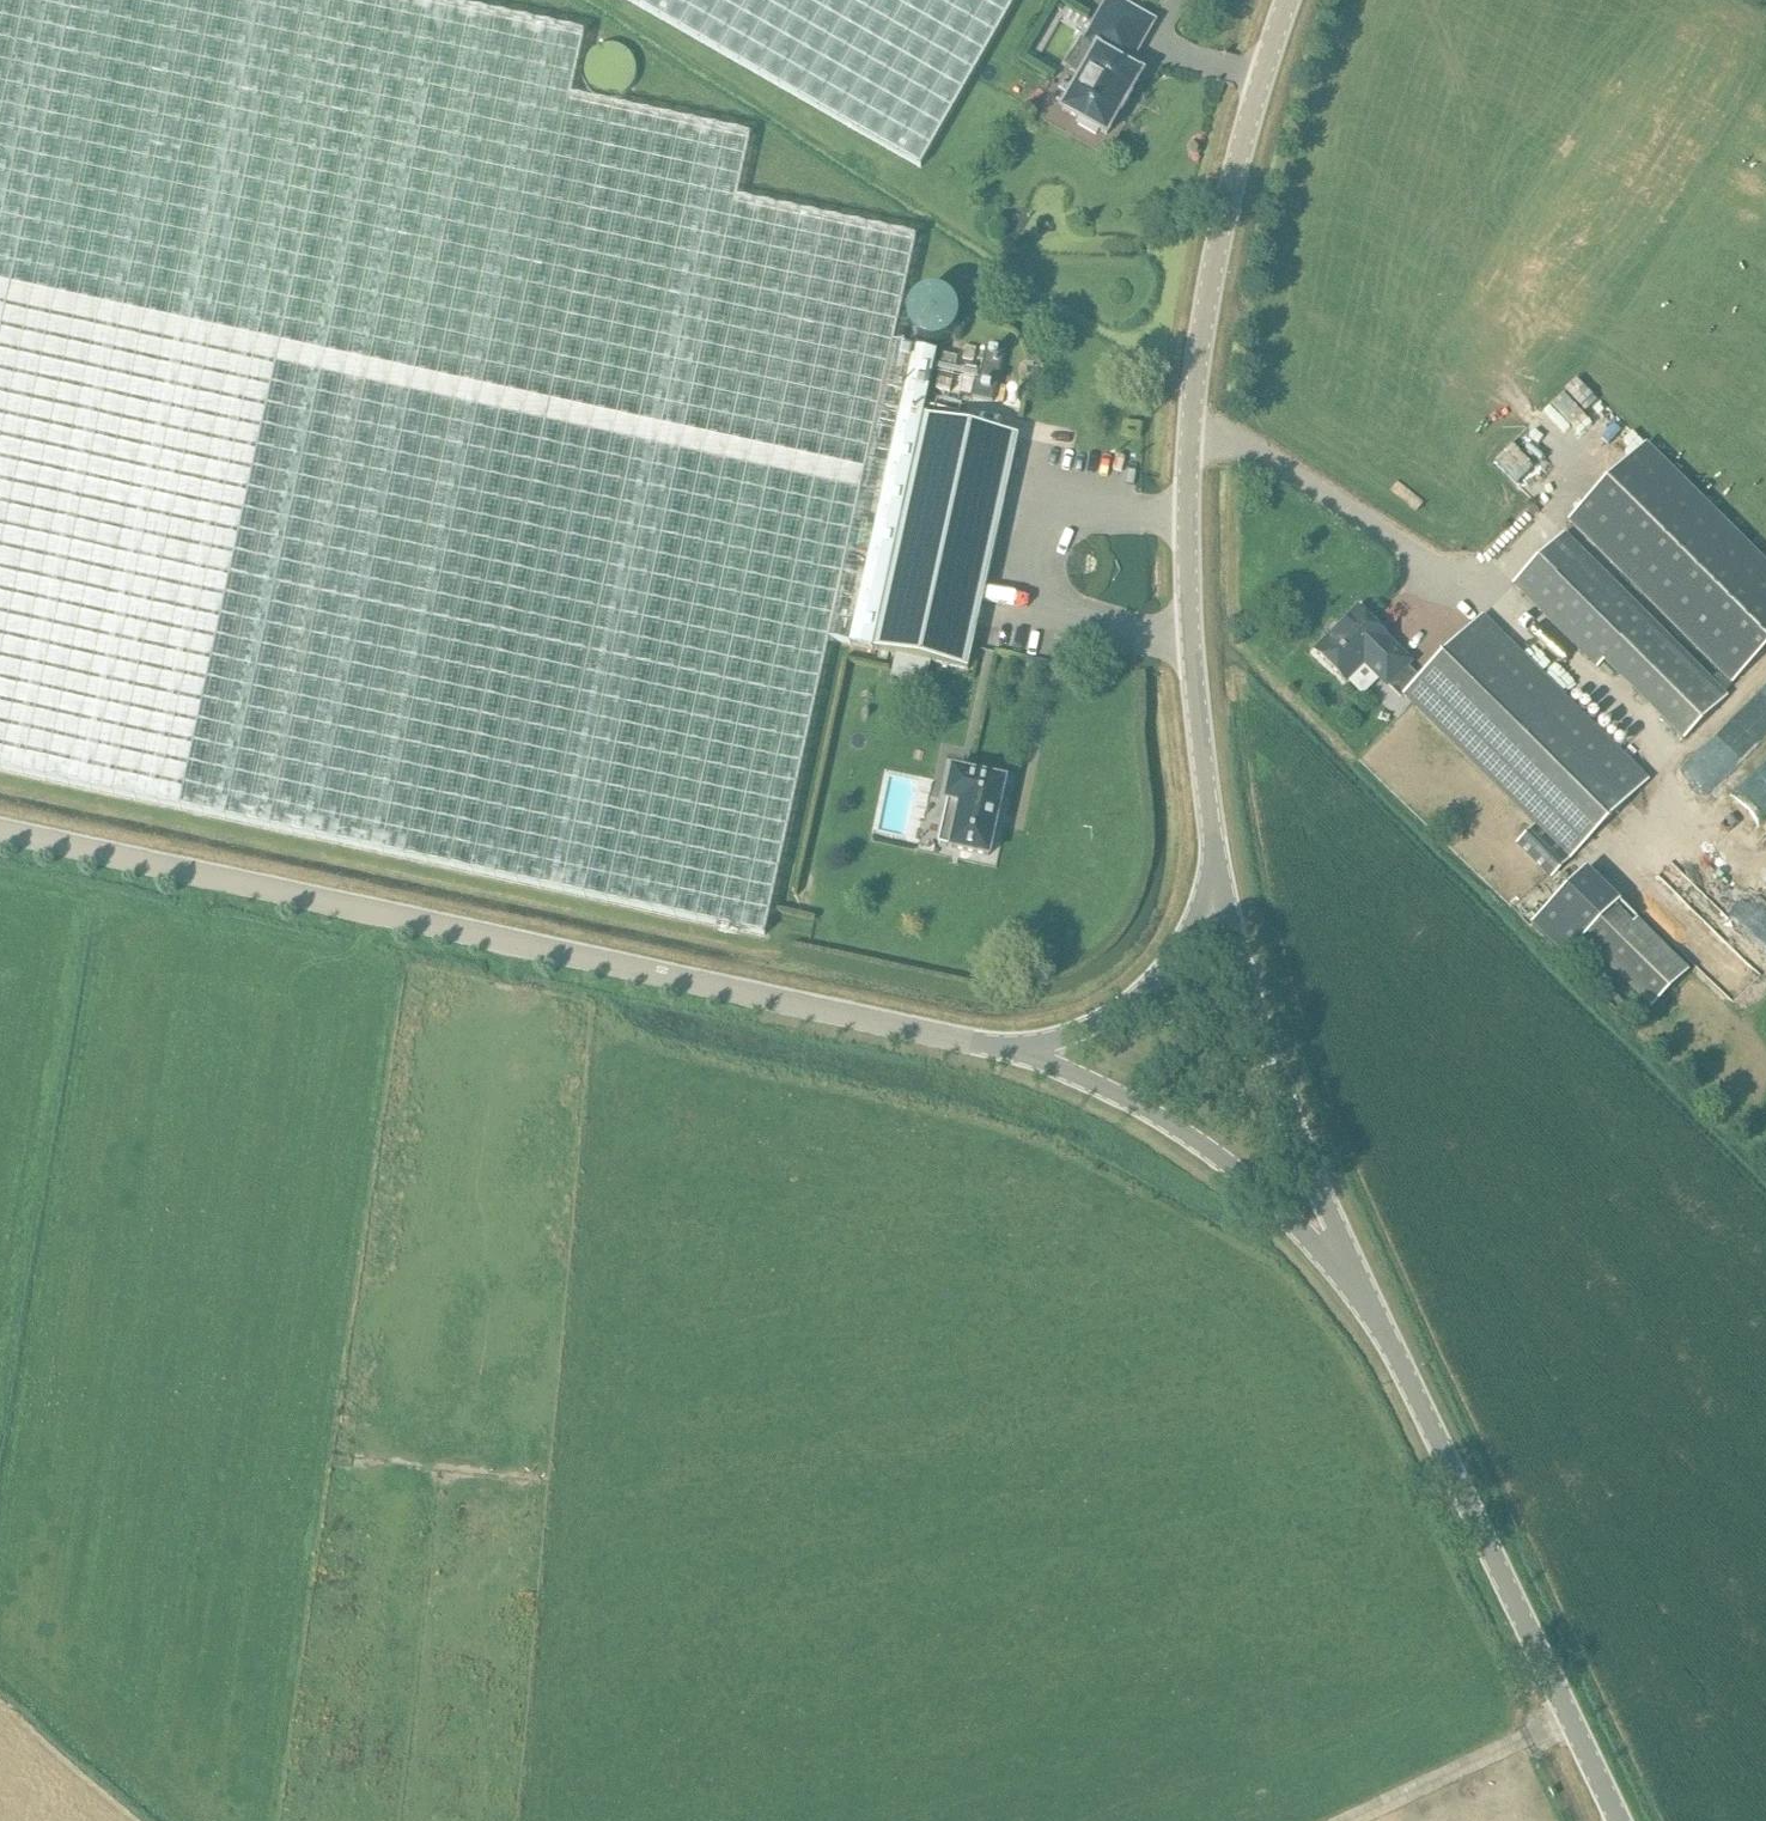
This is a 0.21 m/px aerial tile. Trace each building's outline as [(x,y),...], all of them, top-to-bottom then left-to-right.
[(767,933),(831,638),(969,669),(1020,436),(926,415),(940,352),(895,342),(918,236),(739,197),(753,134),(573,95),(587,32),(440,0),(0,0),(0,766),(767,933)] [(921,167),(1016,0),(630,0),(921,167)] [(1086,41),(1098,48),(1063,109),(1107,134),(1121,111),(1122,112),(1130,97),(1129,97),(1142,73),(1125,64),(1151,19),(1121,2),(1122,0),(1109,0),(1086,41)] [(951,298),(950,297),(946,294),(941,293),(939,292),(935,292),(933,292),(930,292),(926,293),(924,294),(920,296),(916,298),(915,300),(913,302),(912,304),(911,306),(910,308),(909,310),(909,312),(908,314),(908,317),(908,319),(908,321),(909,323),(909,325),(910,328),(911,330),(912,332),(914,333),(915,335),(917,337),(920,339),(924,341),(927,342),(931,343),(933,343),(938,343),(940,343),(944,341),(948,339),(950,338),(952,336),(953,335),(955,333),(956,331),(957,329),(958,327),(959,325),(959,323),(960,320),(960,318),(960,316),(960,314),(959,311),(959,309),(957,305),(954,301),(951,298)] [(972,396),(993,401),(1003,352),(982,347),(972,396)] [(959,356),(945,353),(937,388),(951,391),(959,356)] [(1569,526),(1733,689),(1765,656),(1765,565),(1649,449),(1569,526)] [(1607,660),(1686,739),(1729,697),(1565,534),(1516,583),(1600,667),(1607,660)] [(1366,661),(1389,684),(1411,662),(1388,639),(1390,637),(1374,621),(1367,628),(1354,615),(1318,651),(1347,681),(1366,661)] [(1482,617),(1408,692),(1573,857),(1648,782),(1482,617)] [(1006,780),(953,769),(947,800),(961,803),(952,847),(990,855),(1001,809),(1000,808),(1006,780)] [(1640,926),(1635,931),(1619,915),(1629,905),(1595,870),(1540,923),(1574,958),(1584,949),(1652,1016),(1691,976),(1640,926)] [(1700,964),(1736,997),(1759,972),(1718,935),(1709,945),(1714,949),(1700,964)]
